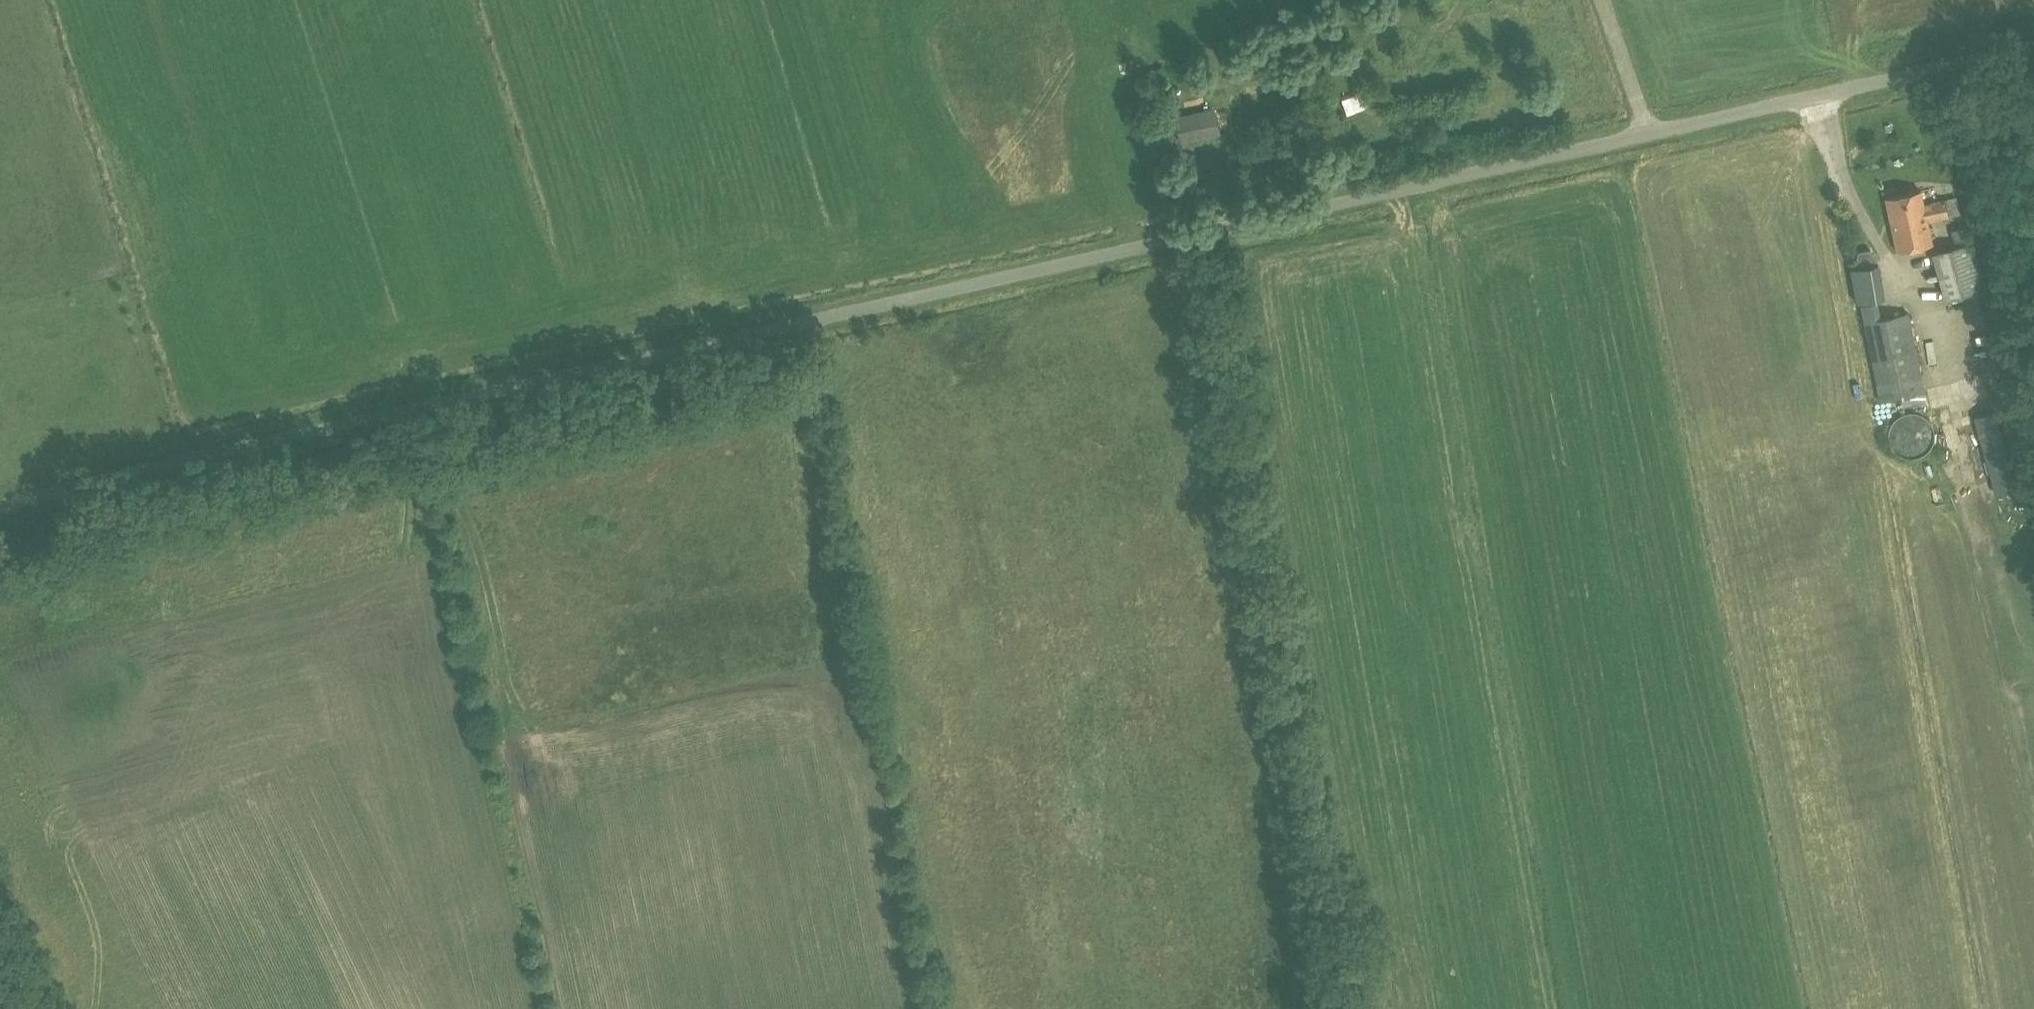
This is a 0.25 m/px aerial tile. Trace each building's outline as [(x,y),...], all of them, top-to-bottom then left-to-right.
[(1186,123),(1189,141),(1229,134),(1226,116),(1186,123)] [(1957,200),(1946,201),(1945,199),(1924,204),(1921,190),(1887,197),(1898,250),(1933,243),(1928,220),(1949,215),(1960,213),(1957,200)] [(1994,325),(1988,306),(1991,305),(1980,267),(1981,267),(1975,243),(1972,244),(1968,226),(1951,230),(1955,248),(1946,250),(1949,261),(1938,264),(1942,278),(1957,274),(1964,295),(1957,296),(1960,309),(1972,307),(1973,310),(1971,311),(1977,330),(1994,325)] [(1858,251),(1855,260),(1856,268),(1877,264),(1875,256),(1870,249),(1858,251)] [(1861,301),(1865,321),(1881,317),(1878,298),(1861,301)] [(1881,317),(1865,321),(1880,400),(1926,391),(1909,312),(1881,317)] [(1976,418),(1996,491),(2027,483),(2007,409),(1976,418)] [(1936,436),(1936,435),(1936,430),(1935,426),(1930,419),(1926,416),(1922,414),(1914,412),(1906,414),(1901,417),(1898,419),(1895,423),(1893,426),(1891,434),(1892,442),(1894,447),(1897,451),(1904,456),(1908,457),(1913,458),(1919,457),(1922,456),(1926,454),(1930,451),(1935,444),(1936,441),(1936,436)]
